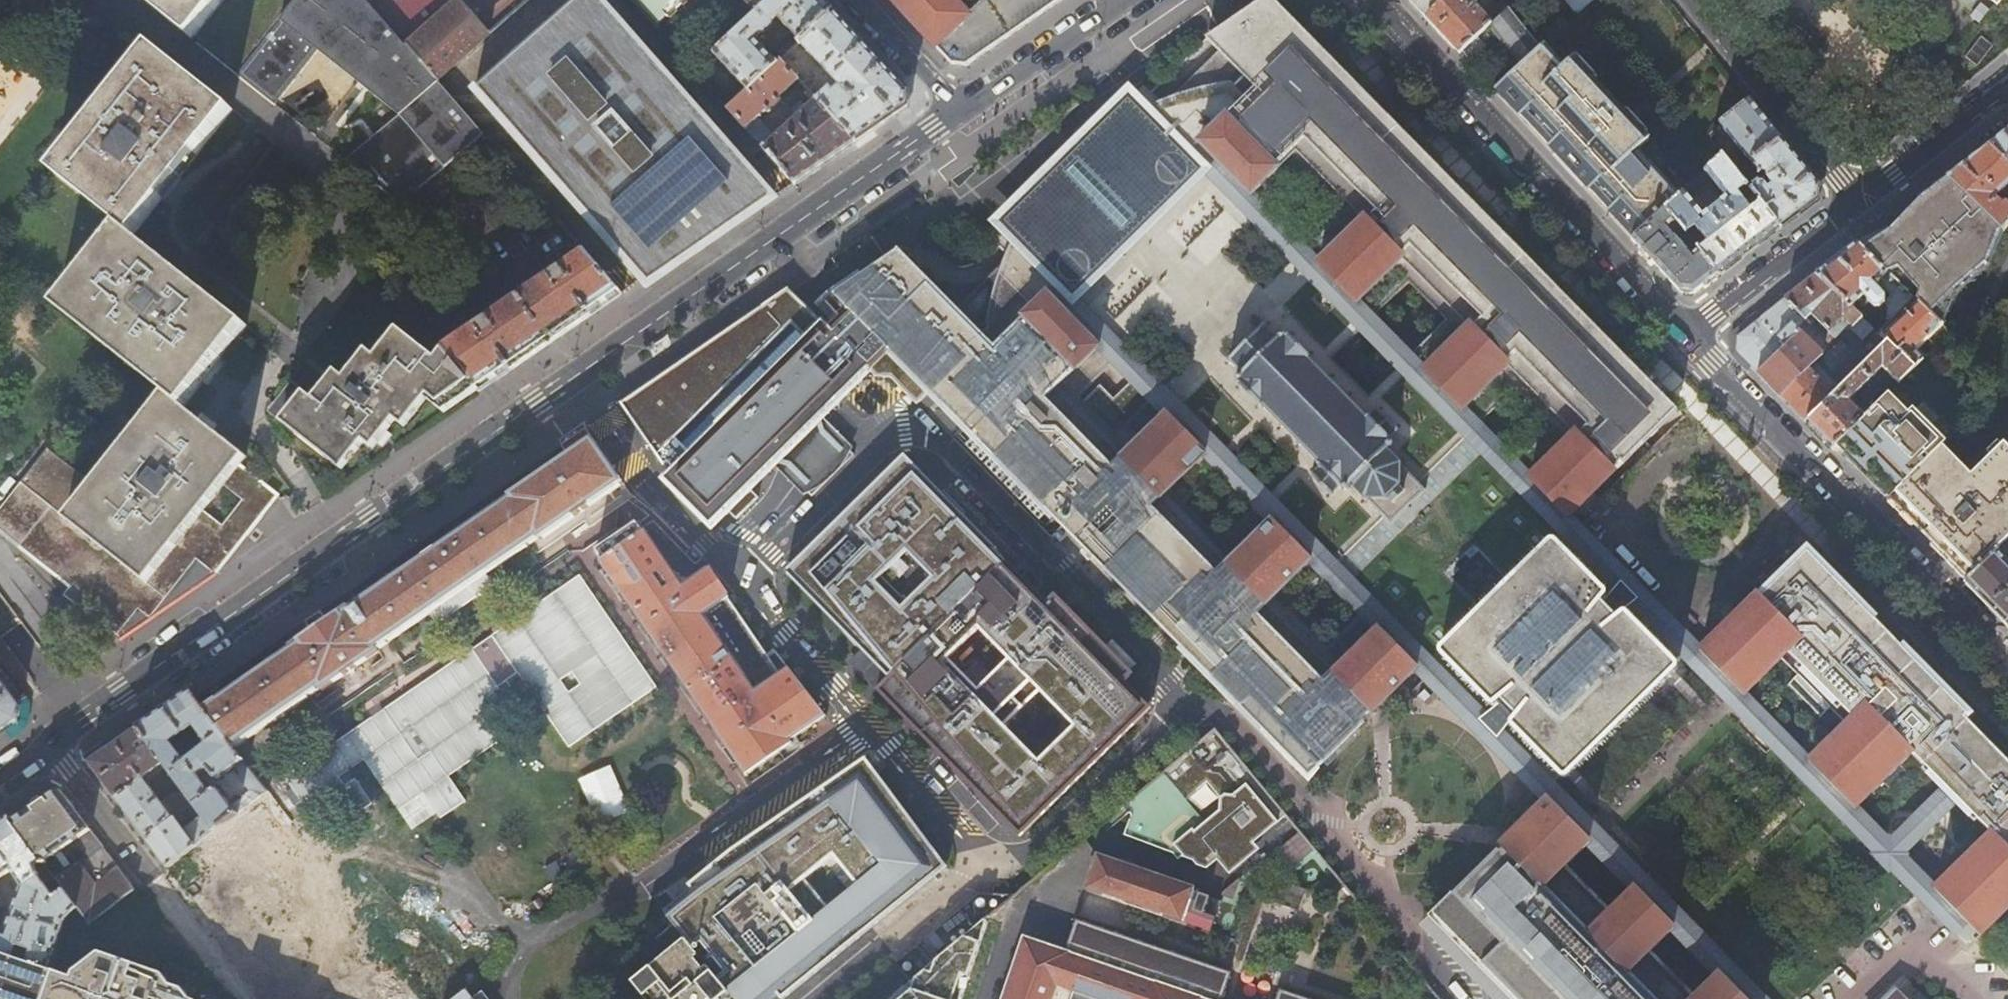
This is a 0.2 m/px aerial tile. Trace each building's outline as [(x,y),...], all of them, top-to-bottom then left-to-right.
[(296,0),(143,0),(194,40),(237,74),(281,20),(296,0)] [(281,20),(237,74),(275,105),(318,51),(400,115),(345,160),(401,204),(445,167),(483,135),(436,80),(407,47),(367,0),(296,0),(281,20)] [(407,47),(436,80),(488,35),(456,0),(367,0),(407,47)] [(649,284),(710,241),(773,198),(599,0),(561,0),(568,8),(567,9),(560,1),(543,15),(551,23),(542,31),(535,23),(516,39),(523,47),(477,86),(475,83),(472,85),(644,278),(649,284)] [(654,25),(681,0),(632,0),(654,25)] [(825,0),(771,0),(743,25),(712,53),(746,90),(780,59),(787,52),(800,41),(834,10),(825,0)] [(771,0),(720,0),(743,25),(771,0)] [(1061,0),(985,0),(981,2),(981,3),(968,14),(955,0),(894,0),(935,45),(952,63),(967,65),(1060,1),(1061,0)] [(1425,17),(1444,0),(1409,0),(1425,17)] [(1471,0),(1444,0),(1425,17),(1440,33),(1459,54),(1509,9),(1503,1),(1487,17),(1471,0)] [(1010,242),(1006,251),(1004,258),(1002,263),(955,310),(897,251),(894,253),(895,254),(832,295),(850,312),(887,350),(923,386),(1067,532),(1104,570),(1108,565),(1312,772),(1363,722),(1365,721),(1363,718),(1369,712),(1372,714),(1403,684),(1417,671),(1425,662),(1429,658),(1336,563),(1383,517),(1391,524),(1427,489),(1419,481),(1467,435),(1558,527),(1570,515),(1616,467),(1678,409),(1276,2),(1268,8),(1254,17),(1253,16),(1245,25),(1235,15),(1227,20),(1206,34),(1220,49),(1178,91),(1163,95),(1159,97),(1150,100),(1128,78),(988,218),(1010,242)] [(1540,48),(1509,9),(1459,54),(1470,66),(1489,48),(1489,40),(1497,31),(1518,57),(1508,66),(1514,72),(1540,48)] [(909,91),(834,10),(800,41),(841,85),(835,91),(831,87),(817,99),(818,99),(857,141),(888,119),(907,105),(909,91)] [(1548,41),(1540,48),(1514,72),(1497,87),(1520,111),(1548,141),(1584,180),(1609,208),(1635,236),(1666,208),(1680,194),(1638,147),(1649,137),(1626,111),(1627,111),(1596,76),(1592,80),(1583,71),(1585,69),(1574,57),(1568,63),(1548,41)] [(52,171),(120,225),(133,235),(176,181),(233,110),(218,98),(151,45),(52,171)] [(805,72),(787,52),(780,59),(798,79),(805,72)] [(779,96),(798,79),(780,59),(746,90),(727,107),(795,183),(827,161),(857,141),(818,99),(817,99),(810,92),(807,95),(814,103),(809,108),(802,101),(791,111),(798,118),(779,135),(774,130),(772,132),(757,116),(766,108),(768,111),(781,99),(779,96)] [(1731,137),(1751,162),(1781,138),(1767,121),(1750,100),(1716,128),(1726,142),(1731,137)] [(1987,144),(2007,164),(2007,127),(1987,144)] [(1781,138),(1751,162),(1762,175),(1767,176),(1767,178),(1770,183),(1768,184),(1765,180),(1759,179),(1749,187),(1760,201),(1781,227),(1807,206),(1816,199),(1819,184),(1781,138)] [(1987,144),(1971,156),(1946,175),(2004,230),(2007,225),(2007,204),(2007,203),(2004,203),(2003,204),(1991,193),(1993,190),(2007,195),(2007,164),(1987,144)] [(1687,234),(1696,227),(1708,242),(1699,249),(1719,275),(1749,251),(1781,227),(1760,201),(1751,208),(1739,193),(1748,186),(1724,155),(1680,194),(1666,208),(1679,225),(1687,234)] [(2004,230),(1946,175),(1932,186),(1911,203),(1891,224),(1887,229),(1862,240),(1858,244),(1916,300),(1940,323),(1955,293),(1989,264),(2004,230)] [(1679,225),(1666,208),(1635,236),(1631,239),(1656,265),(1680,291),(1695,293),(1719,275),(1699,249),(1696,246),(1688,252),(1686,250),(1688,249),(1675,235),(1674,237),(1670,233),(1679,225)] [(120,225),(56,307),(119,357),(164,392),(92,484),(47,448),(0,508),(0,530),(82,595),(76,602),(116,634),(138,607),(148,617),(196,558),(214,573),(276,495),(238,466),(246,456),(209,427),(182,406),(213,366),(246,325),(133,235),(120,225)] [(1843,255),(1817,275),(1852,307),(1859,300),(1864,305),(1869,301),(1874,305),(1881,306),(1885,302),(1889,305),(1889,317),(1894,322),(1916,300),(1858,244),(1843,255)] [(443,348),(478,389),(480,391),(490,384),(541,349),(620,295),(583,252),(443,348)] [(1806,283),(1785,300),(1803,317),(1831,344),(1822,353),(1779,394),(1792,407),(1807,422),(1887,342),(1881,335),(1852,307),(1817,275),(1806,283)] [(887,350),(850,312),(832,331),(823,323),(821,323),(788,288),(621,404),(663,465),(668,462),(673,469),(663,479),(710,526),(750,486),(755,491),(759,495),(770,485),(761,475),(780,456),(784,452),(813,424),(871,366),(887,350)] [(1803,317),(1785,300),(1738,336),(1737,351),(1758,372),(1779,394),(1822,353),(1795,325),(1803,317)] [(1940,323),(1916,300),(1894,322),(1881,335),(1887,342),(1915,368),(1923,360),(1916,353),(1926,343),(1933,350),(1950,333),(1940,323)] [(2000,308),(2007,316),(2007,300),(2000,308)] [(444,412),(478,389),(443,348),(435,356),(396,327),(374,355),(366,348),(343,377),(335,370),(312,398),(304,392),(281,422),(341,469),(364,441),(372,448),(385,431),(395,420),(403,426),(426,398),(444,412)] [(1278,339),(1266,327),(1232,361),(1249,376),(1242,386),(1322,460),(1311,473),(1338,497),(1346,489),(1354,496),(1361,491),(1371,501),(1395,501),(1407,487),(1412,468),(1398,451),(1404,444),(1399,439),(1406,430),(1382,406),(1374,414),(1291,327),(1278,339)] [(1900,383),(1915,368),(1887,342),(1807,422),(1819,434),(1832,448),(1836,445),(1867,415),(1852,399),(1884,367),(1900,383)] [(1867,415),(1836,445),(1860,469),(1864,473),(1871,480),(1890,499),(1944,446),(1946,445),(1913,412),(1908,417),(1887,395),(1867,415)] [(784,452),(780,456),(783,459),(778,463),(791,476),(805,489),(810,486),(815,483),(820,480),(825,476),(829,472),(833,467),(837,463),(840,458),(843,453),(846,447),(842,444),(832,435),(819,422),(815,426),(813,424),(784,452)] [(305,621),(195,697),(233,748),(239,743),(319,687),(320,688),(343,673),(344,674),(357,665),(356,664),(379,649),(378,648),(383,644),(430,612),(437,621),(494,582),(488,572),(535,540),(539,537),(541,539),(622,482),(592,438),(585,428),(561,445),(557,447),(389,563),(320,611),(305,621)] [(1391,524),(1383,517),(1336,563),(1429,658),(1425,662),(1417,671),(1432,685),(1420,697),(1425,702),(1430,707),(1441,695),(1524,779),(1511,791),(1516,796),(1520,800),(1533,788),(1547,802),(1556,794),(1562,789),(1556,782),(1566,773),(1505,711),(1479,686),(1454,660),(1570,545),(1682,658),(1689,663),(1695,657),(1701,651),(1700,650),(1707,644),(1692,628),(1683,619),(1594,540),(1605,528),(1597,520),(1585,531),(1570,515),(1558,527),(1467,435),(1419,481),(1427,489),(1391,524)] [(1944,446),(1890,499),(1896,506),(1925,535),(1960,571),(1968,579),(1996,549),(2003,543),(2007,537),(2007,446),(2005,442),(1971,474),(1944,446)] [(902,459),(792,568),(867,645),(859,653),(871,664),(868,667),(883,684),(1001,567),(990,556),(993,553),(922,481),(923,480),(902,459)] [(600,559),(748,770),(779,748),(785,755),(798,746),(791,736),(795,733),(823,712),(787,665),(778,655),(771,659),(727,596),(727,595),(709,568),(683,585),(645,529),(643,531),(640,526),(637,521),(596,549),(598,553),(602,558),(600,559)] [(1682,658),(1570,545),(1454,660),(1479,686),(1505,711),(1566,773),(1682,658)] [(1923,764),(1946,787),(1953,794),(1961,802),(1992,834),(1937,889),(1936,889),(1970,924),(1982,936),(2007,911),(2007,762),(1967,720),(1974,714),(1903,642),(1900,645),(1875,620),(1878,617),(1807,545),(1707,644),(1700,650),(1701,651),(1744,695),(1745,694),(1781,658),(1798,675),(1785,687),(1817,720),(1830,708),(1846,724),(1810,760),(1809,761),(1832,784),(1855,807),(1855,808),(1856,807),(1911,752),(1923,764)] [(1968,579),(1965,582),(2002,621),(2007,627),(2007,561),(1996,549),(1968,579)] [(1146,707),(1035,594),(1004,564),(1001,567),(883,684),(879,688),(1021,831),(1146,707)] [(530,608),(286,780),(293,791),(287,795),(296,807),(302,803),(303,804),(316,796),(324,808),(348,790),(340,779),(365,761),(400,811),(424,794),(443,819),(466,800),(449,776),(499,741),(482,716),(516,692),(508,680),(519,672),(570,746),(659,687),(580,574),(530,608)] [(1138,664),(1113,639),(1104,649),(1128,673),(1138,664)] [(1744,695),(1701,651),(1695,657),(1689,663),(1695,672),(1725,699),(1843,819),(1843,818),(1849,812),(1855,807),(1832,784),(1809,761),(1810,760),(1745,694),(1744,695)] [(0,732),(17,720),(20,705),(9,690),(0,679),(0,732)] [(165,763),(165,764),(166,763),(176,777),(195,802),(216,830),(267,792),(233,748),(195,697),(191,691),(160,713),(138,727),(165,763)] [(165,763),(138,727),(110,747),(89,762),(147,838),(180,813),(186,808),(195,802),(176,777),(171,780),(179,791),(163,803),(144,778),(165,763)] [(1180,855),(1194,860),(1198,864),(1208,868),(1218,859),(1230,874),(1253,854),(1256,831),(1267,832),(1286,816),(1214,730),(1124,805),(1131,813),(1123,833),(1172,852),(1175,849),(1180,855)] [(598,756),(571,774),(599,816),(626,798),(598,756)] [(869,777),(854,789),(848,781),(840,772),(720,846),(709,868),(719,880),(699,896),(693,889),(662,914),(684,942),(726,993),(729,991),(736,998),(768,998),(796,975),(801,981),(941,867),(869,777)] [(1889,839),(1856,807),(1855,808),(1855,807),(1849,812),(1843,818),(1918,894),(1959,936),(1965,930),(1970,924),(1936,889),(1937,889),(1909,858),(1961,802),(1953,794),(1946,787),(1889,839)] [(1562,789),(1556,794),(1547,802),(1576,828),(1592,843),(1637,889),(1661,913),(1677,929),(1698,950),(1722,975),(1746,998),(1770,998),(1562,789)] [(14,822),(13,823),(41,860),(43,863),(61,851),(91,830),(61,790),(32,810),(14,822)] [(216,830),(195,802),(186,808),(196,821),(184,830),(179,823),(185,819),(180,813),(147,838),(168,866),(200,842),(216,830)] [(1547,802),(1503,846),(1505,848),(1438,915),(1521,998),(1746,998),(1722,975),(1698,950),(1677,929),(1661,913),(1637,889),(1592,843),(1576,828),(1547,802)] [(12,870),(22,885),(38,875),(34,866),(41,860),(13,823),(9,816),(0,823),(0,878),(12,870)] [(119,867),(91,830),(61,851),(72,864),(70,865),(73,869),(79,865),(95,885),(119,867)] [(1293,830),(1275,846),(1293,866),(1311,851),(1293,830)] [(1255,842),(1267,832),(1256,831),(1253,854),(1260,848),(1255,842)] [(1180,855),(1175,849),(1172,852),(1176,858),(1180,855)] [(1192,888),(1097,856),(1086,888),(1181,921),(1192,888)] [(136,889),(119,867),(95,885),(79,865),(73,869),(66,873),(62,868),(52,875),(63,890),(77,908),(89,925),(136,889)] [(38,875),(22,885),(6,932),(0,930),(0,952),(48,968),(65,917),(77,908),(63,890),(54,897),(38,875)] [(1295,908),(1302,888),(1277,880),(1270,900),(1295,908)] [(989,915),(1010,898),(975,892),(890,960),(909,983),(989,915)] [(408,909),(431,914),(433,900),(410,896),(408,909)] [(1230,973),(1076,919),(1065,952),(1024,938),(1003,998),(1052,998),(1057,985),(1073,991),(1070,998),(1221,998),(1230,973)] [(726,993),(684,942),(631,984),(644,998),(719,998),(726,993)] [(0,952),(0,998),(3,998),(193,998),(192,998),(183,989),(171,984),(163,974),(101,952),(73,972),(71,976),(48,968),(0,952)] [(459,980),(434,998),(473,998),(459,980)] [(1277,988),(1273,998),(1310,998),(1277,988)] [(1894,991),(1887,998),(1902,998),(1894,991)]
